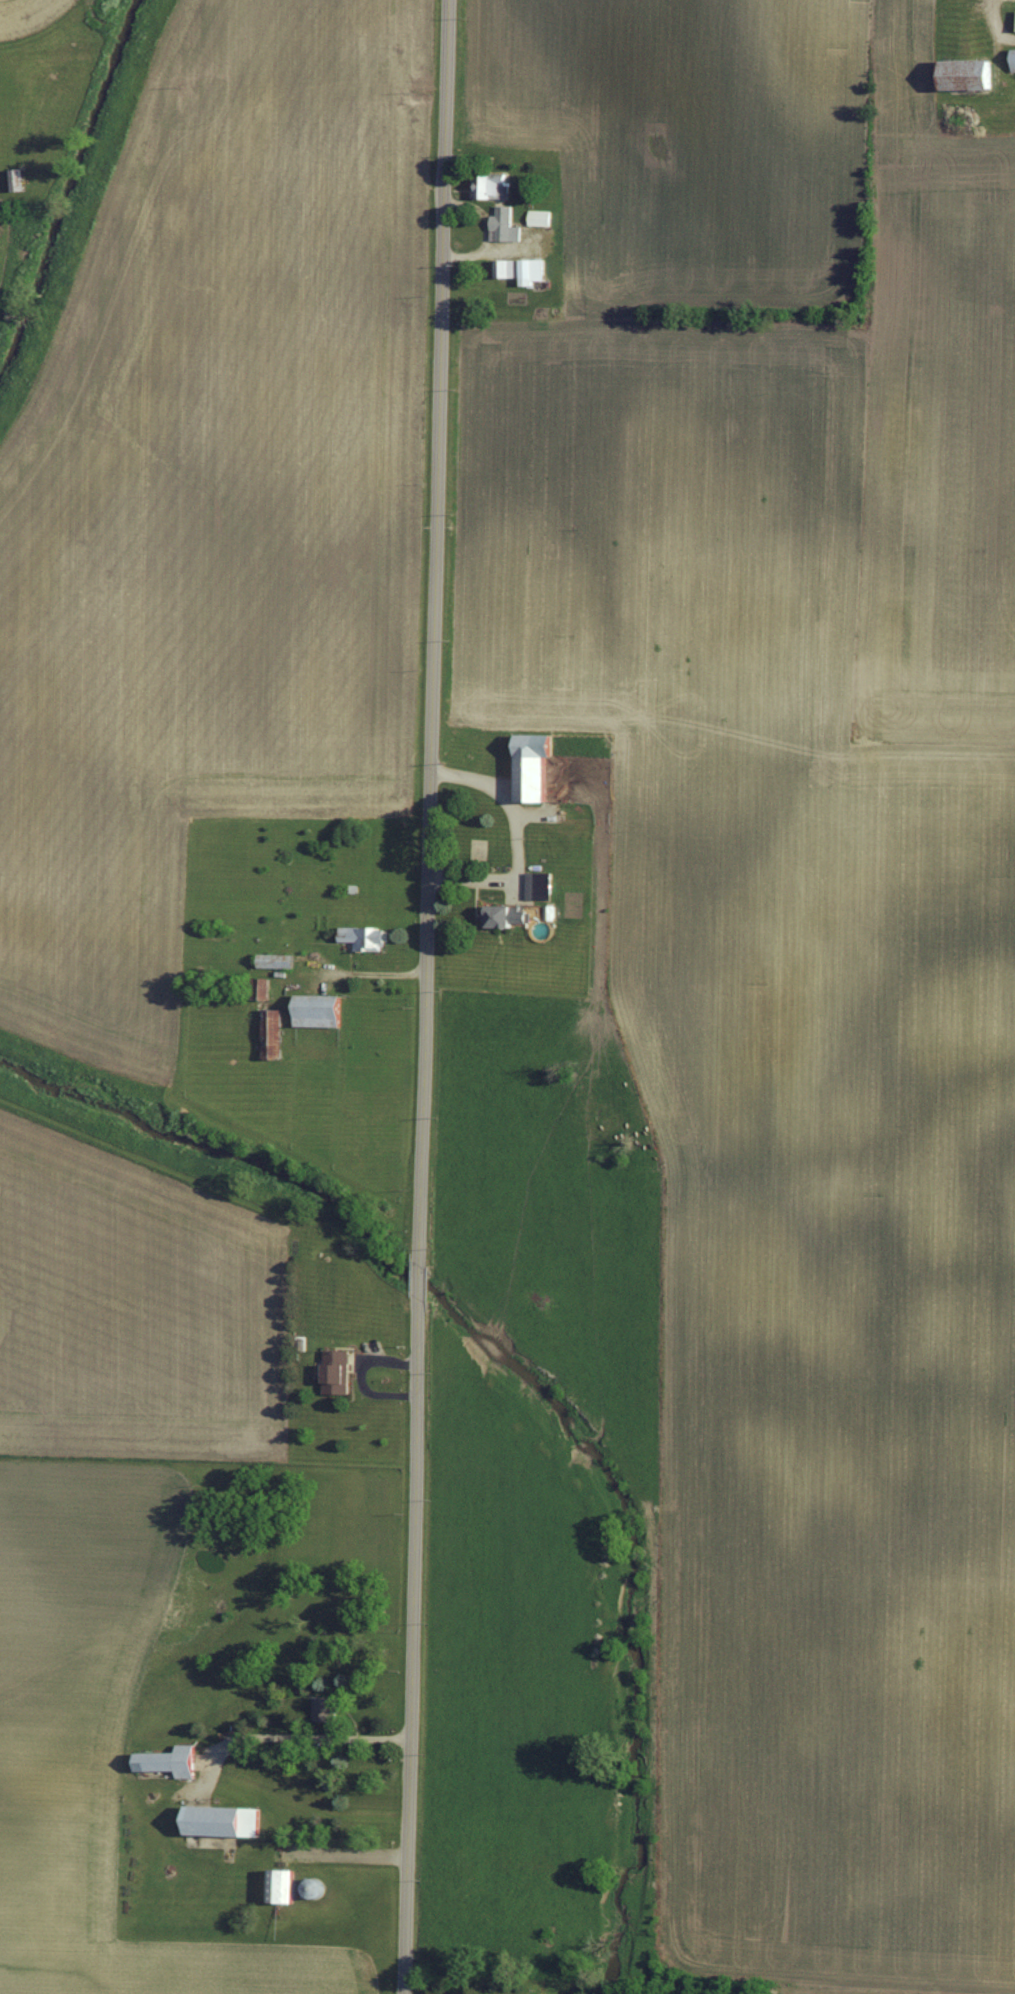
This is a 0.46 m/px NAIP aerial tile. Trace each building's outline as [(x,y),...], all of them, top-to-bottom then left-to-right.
[(999,59),(941,59),(941,89),(999,90),(999,59)] [(509,195),(510,174),(474,173),(473,194),(509,195)] [(512,223),(513,203),(496,203),(495,213),(490,213),(490,237),(520,238),(520,224),(512,223)] [(551,223),(551,208),(528,208),(529,224),(551,223)] [(546,277),(545,255),(494,257),(494,275),(519,275),(520,283),(536,283),(536,278),(546,277)] [(552,800),(552,754),(561,754),(561,732),(522,732),(522,800),(552,800)] [(526,897),(550,898),(551,871),(527,870),(526,897)] [(545,903),(545,918),(556,918),(556,903),(545,903)] [(517,926),(517,920),(530,921),(530,906),(493,905),(492,925),(517,926)] [(341,925),(341,940),(357,940),(357,949),(385,950),(385,942),(394,943),(395,926),(341,925)] [(261,967),(297,967),(297,952),(261,952),(261,967)] [(271,997),(272,976),(255,976),(254,997),(271,997)] [(345,1026),(346,994),(300,993),(299,1025),(345,1026)] [(266,1055),(286,1055),(285,1007),(265,1008),(266,1055)] [(327,1392),(353,1392),(352,1350),(327,1350),(327,1392)] [(316,1720),(338,1721),(338,1696),(317,1696),(316,1720)] [(180,1770),(180,1777),(200,1777),(199,1743),(180,1743),(180,1751),(138,1752),(138,1771),(180,1770)] [(265,1836),(266,1807),(194,1805),(193,1834),(265,1836)] [(299,1869),(274,1868),(272,1902),(298,1903),(299,1869)]
